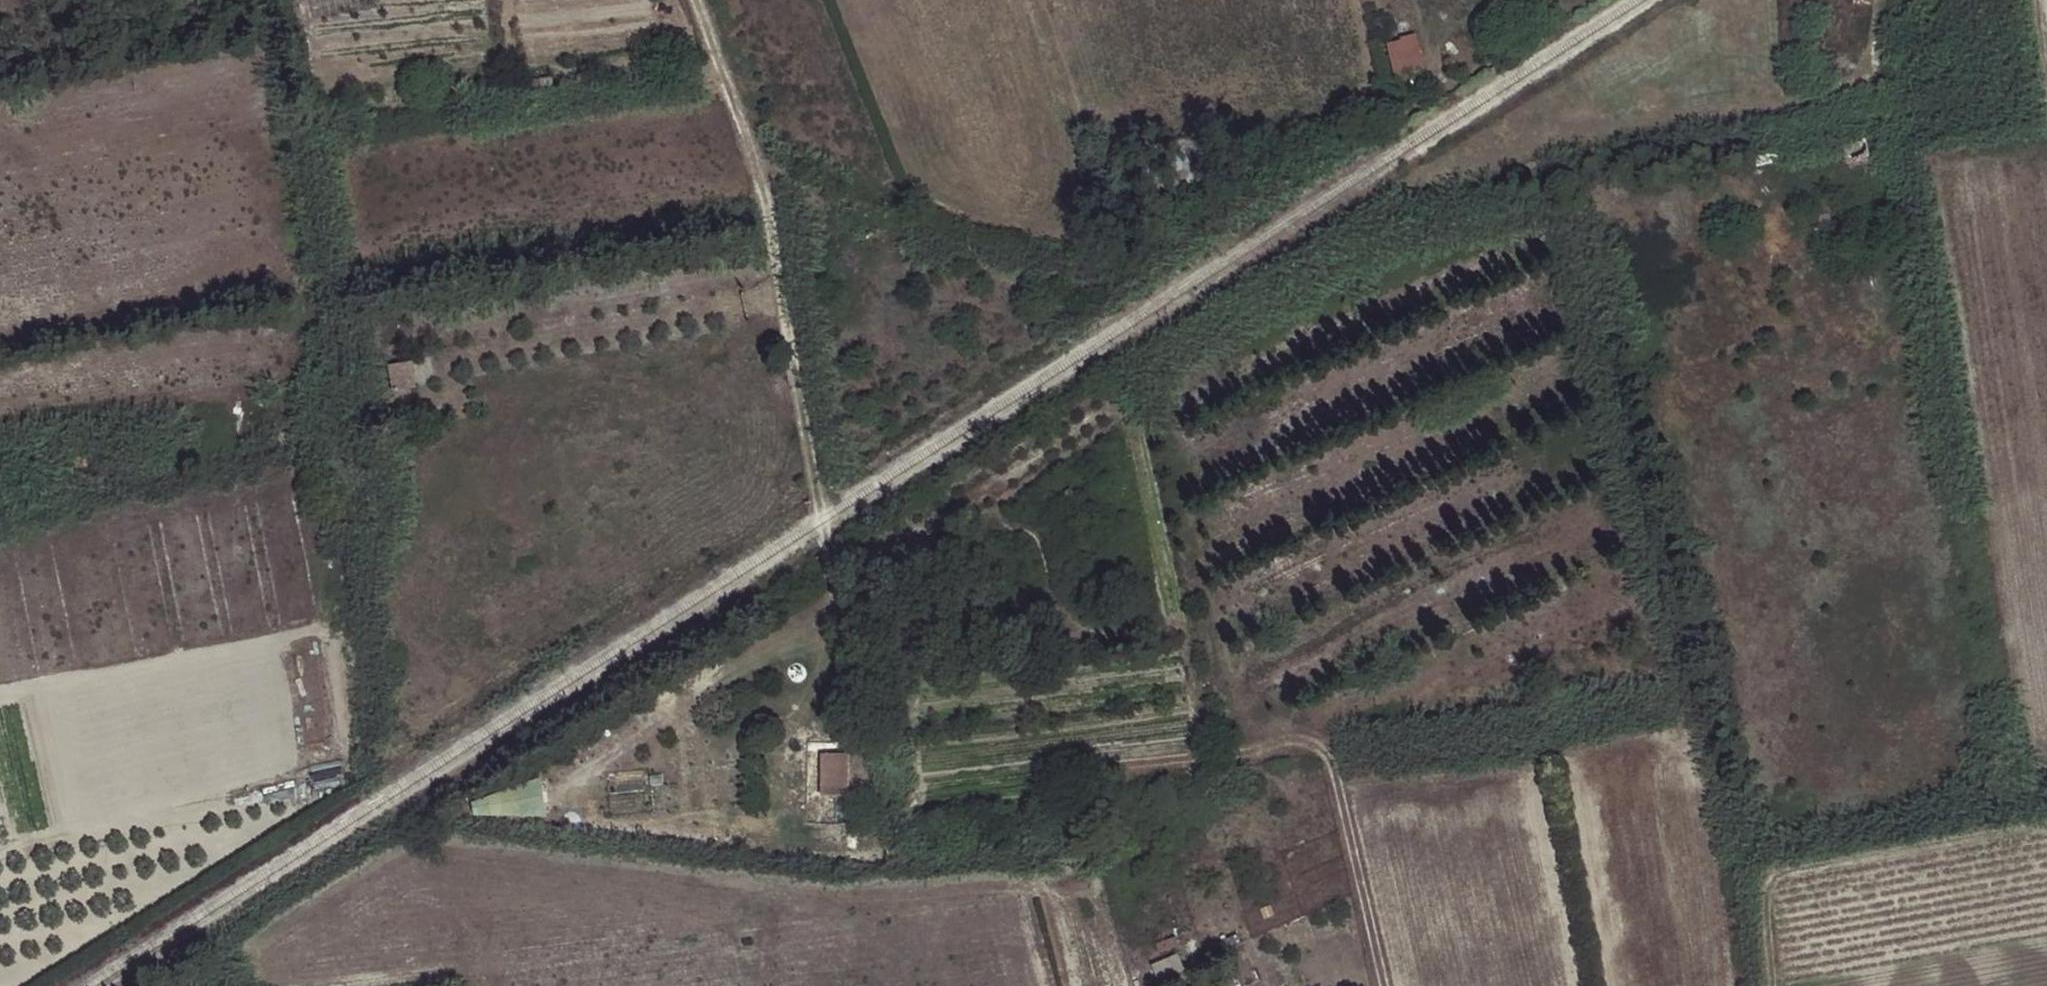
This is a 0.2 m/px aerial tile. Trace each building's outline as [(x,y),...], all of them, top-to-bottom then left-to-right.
[(1424,70),(1416,34),(1387,40),(1395,76),(1424,70)] [(1863,140),(1842,144),(1845,161),(1835,163),(1838,183),(1869,178),(1863,140)] [(847,754),(822,754),(822,795),(847,795),(847,754)]
